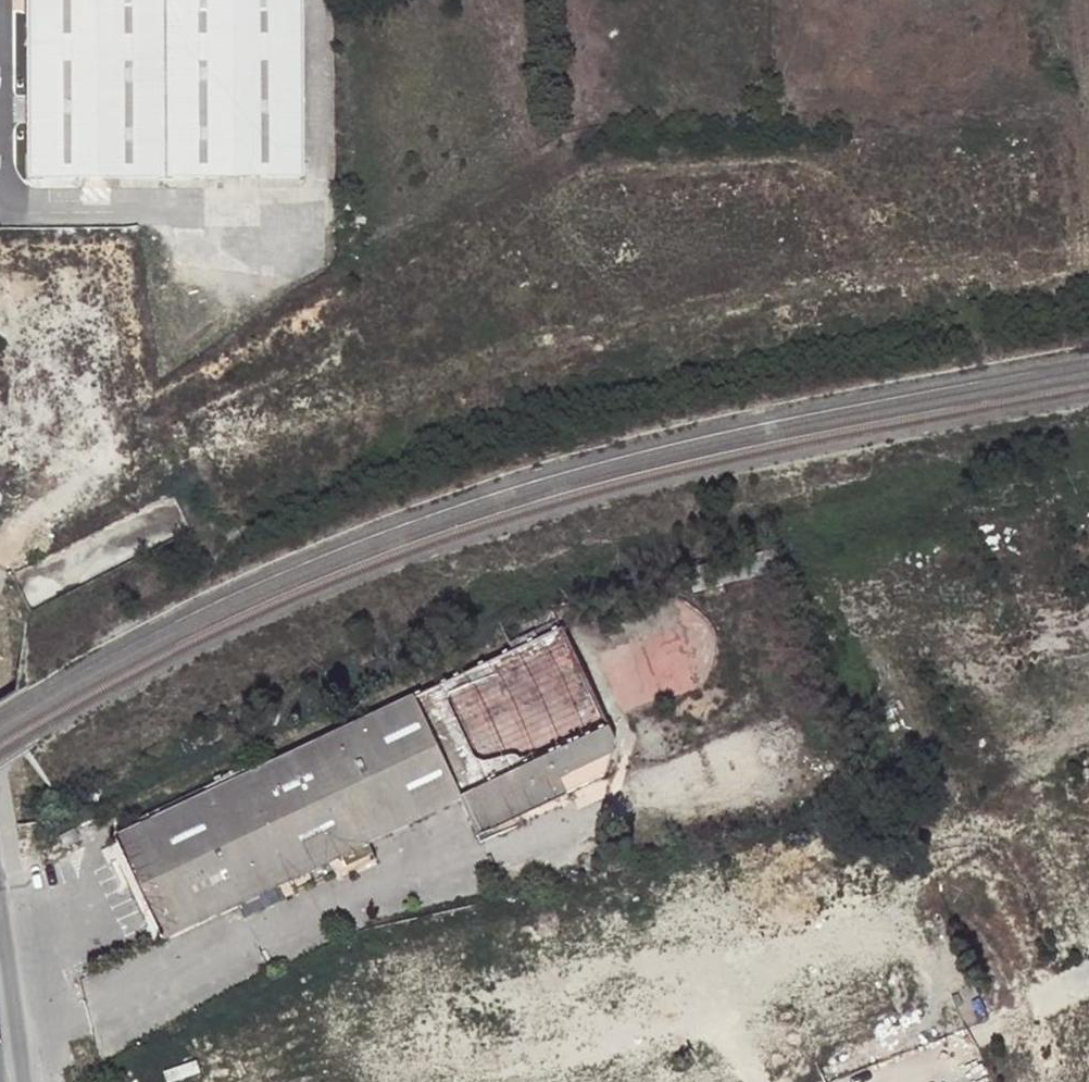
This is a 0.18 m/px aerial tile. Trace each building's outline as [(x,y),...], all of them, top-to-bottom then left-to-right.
[(31,175),(300,179),(302,0),(30,0),(31,175)] [(73,831),(57,838),(63,849),(78,842),(73,831)]
